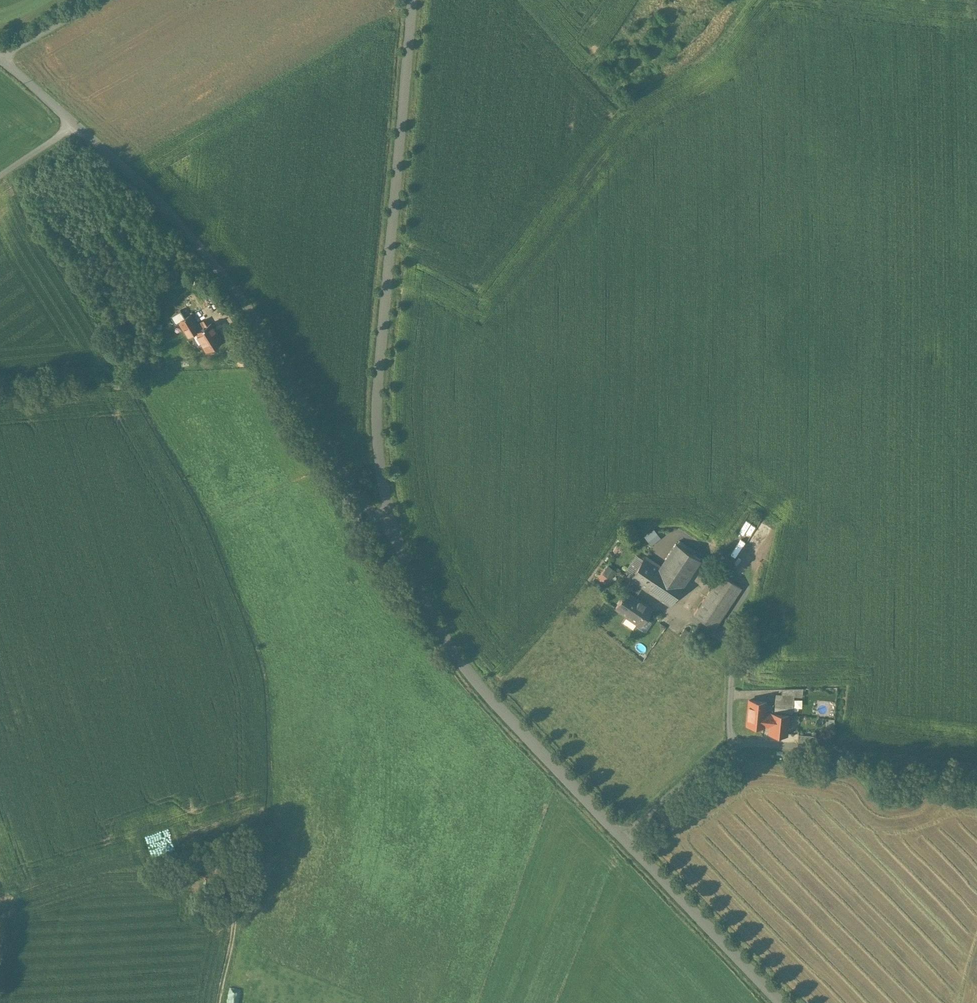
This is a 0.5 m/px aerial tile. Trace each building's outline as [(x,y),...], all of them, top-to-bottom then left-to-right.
[(190,315),(179,322),(188,337),(195,333),(200,330),(190,315)] [(211,323),(204,327),(202,328),(200,330),(195,333),(207,351),(222,341),(211,323)] [(652,545),(661,537),(653,529),(644,537),(652,545)] [(674,546),(659,568),(644,558),(629,580),(630,580),(641,588),(667,606),(698,562),(674,546)] [(611,579),(615,569),(607,565),(602,575),(611,579)] [(718,576),(692,615),(713,629),(739,590),(718,576)] [(630,580),(623,591),(625,592),(634,598),(641,588),(630,580)] [(625,592),(614,608),(625,615),(625,616),(635,623),(641,615),(644,618),(650,609),(634,598),(625,592)] [(695,639),(683,631),(679,637),(691,645),(695,639)] [(781,695),(776,695),(774,711),(793,712),(794,696),(781,695)] [(766,702),(749,700),(747,725),(764,727),(766,702)] [(788,715),(779,714),(772,713),(769,732),(786,734),(788,715)]
